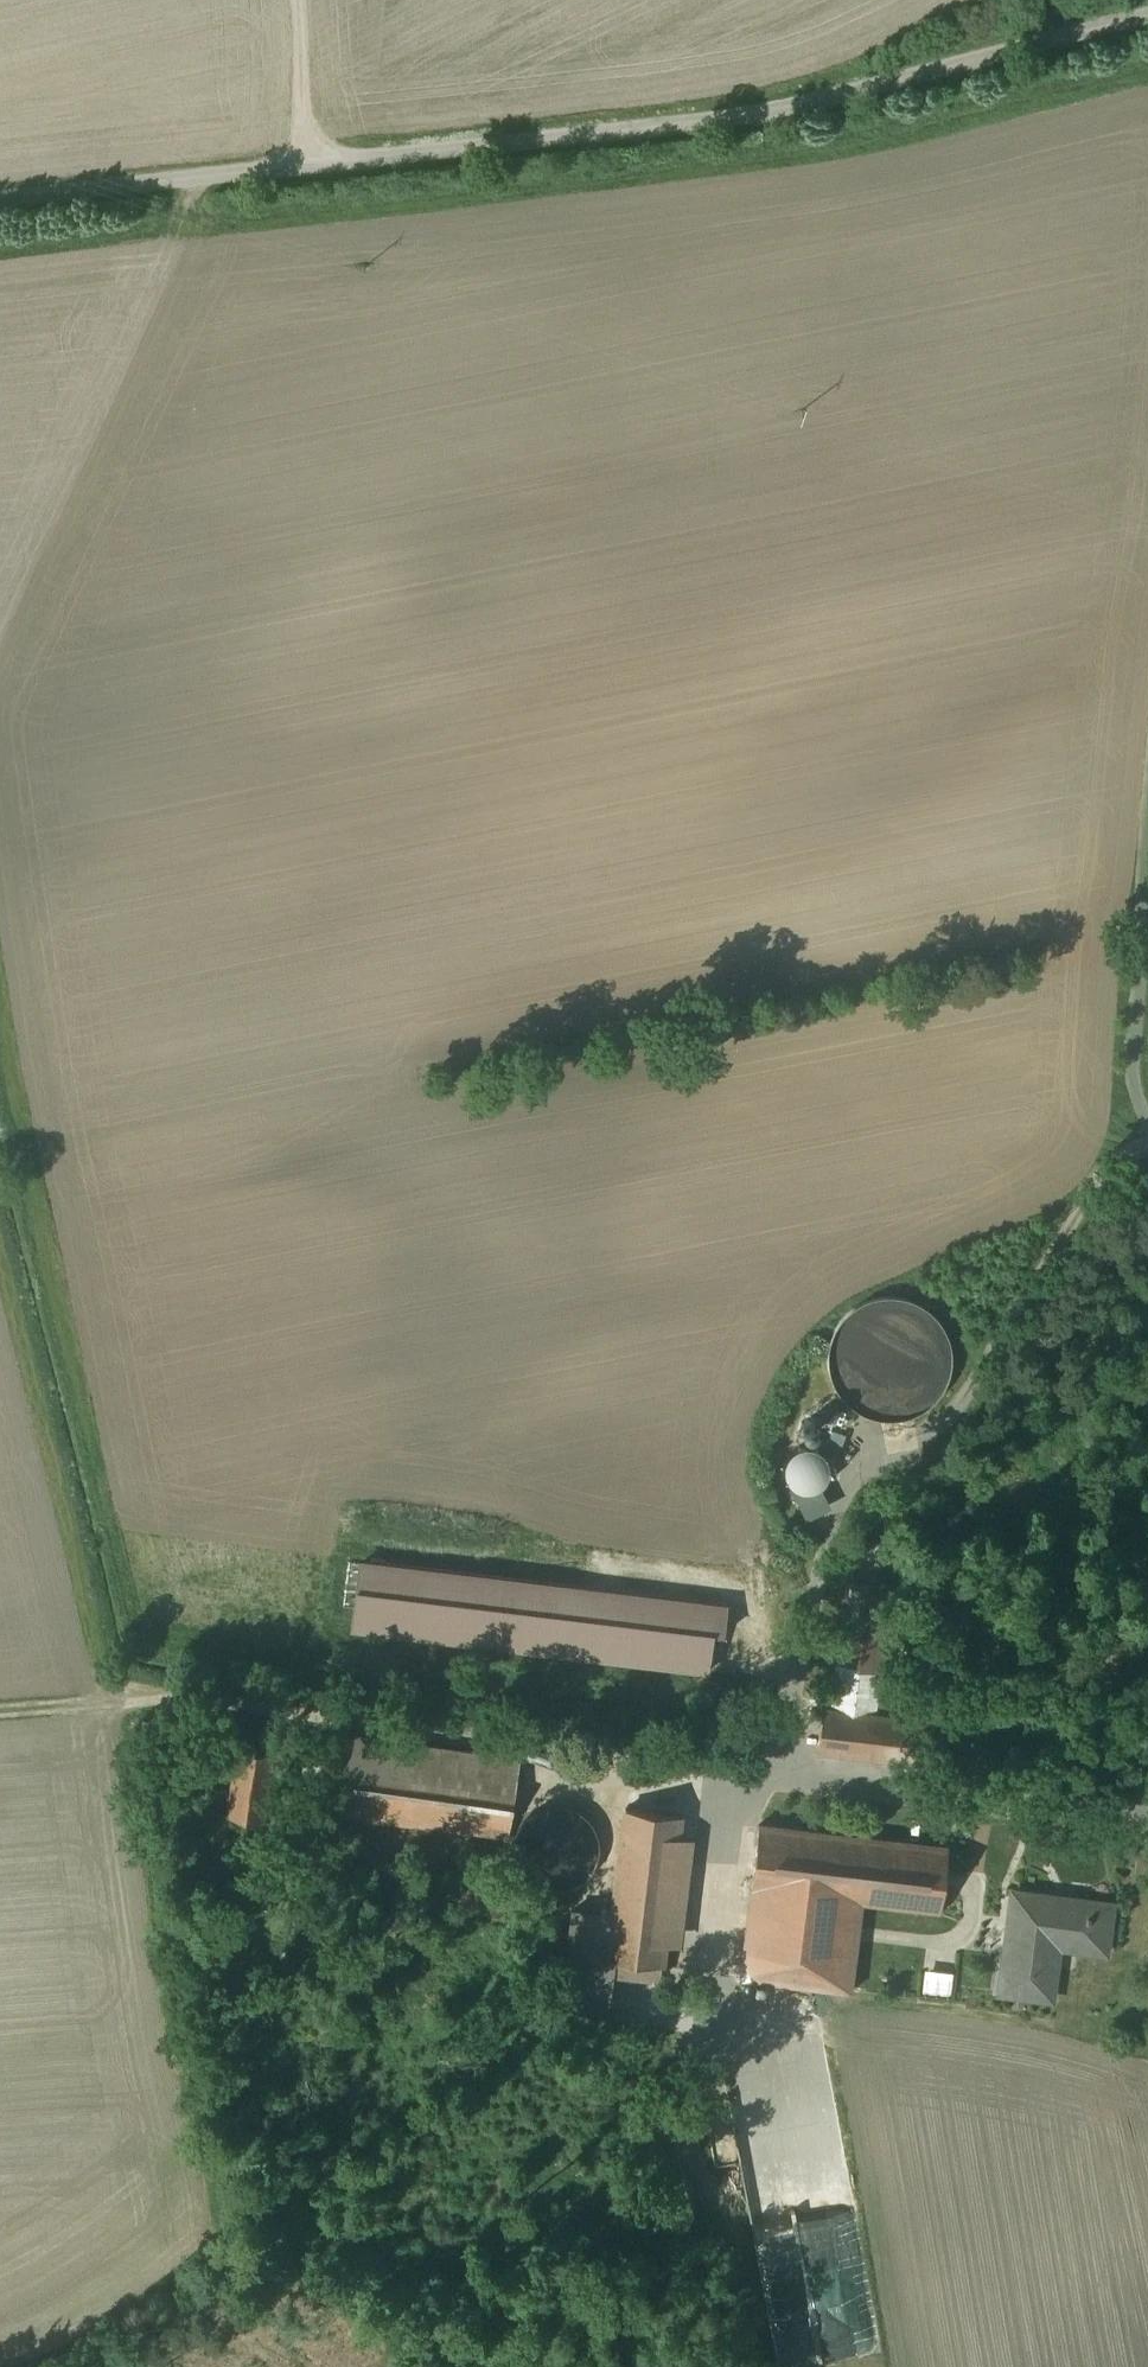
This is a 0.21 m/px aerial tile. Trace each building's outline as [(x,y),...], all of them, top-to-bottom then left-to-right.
[(918,1413),(926,1334),(915,1332),(916,1319),(904,1318),(906,1300),(883,1298),(880,1322),(862,1320),(853,1406),(918,1413)] [(796,1461),(818,1492),(846,1472),(824,1441),(796,1461)] [(350,1562),(350,1599),(361,1599),(361,1562),(350,1562)] [(890,1584),(848,1579),(833,1709),(874,1714),(890,1584)] [(833,1709),(823,1708),(818,1751),(941,1765),(946,1723),(874,1714),(833,1709)] [(520,1760),(348,1735),(337,1813),(509,1837),(520,1760)] [(275,1754),(239,1748),(228,1816),(265,1821),(275,1754)] [(571,1807),(563,1805),(556,1804),(549,1805),(544,1807),(538,1809),(533,1812),(528,1816),(524,1820),(520,1825),(518,1831),(516,1835),(515,1840),(514,1848),(515,1856),(516,1860),(518,1865),(521,1871),(525,1876),(530,1881),(535,1884),(540,1887),(545,1889),(552,1890),(559,1890),(565,1890),(572,1888),(576,1886),(581,1883),(583,1881),(586,1879),(590,1875),(594,1869),(597,1862),(599,1858),(600,1854),(600,1846),(599,1839),(598,1835),(596,1830),(593,1824),(589,1818),(585,1815),(582,1812),(577,1809),(571,1807)] [(680,1815),(626,1808),(621,1852),(675,1858),(680,1815)] [(948,1847),(759,1824),(740,1978),(852,1991),(857,1951),(854,1950),(855,1938),(853,1937),(858,1901),(941,1911),(948,1847)] [(1061,1897),(1016,1892),(1010,1944),(1007,1944),(1001,1992),(1051,1998),(1058,1945),(1106,1951),(1112,1904),(1109,1904),(1109,1906),(1061,1900),(1061,1897)] [(613,1914),(574,1909),(557,2018),(608,2023),(614,1975),(660,1981),(662,1964),(607,1958),(613,1914)] [(667,1921),(613,1914),(607,1958),(662,1964),(667,1921)] [(953,1972),(925,1969),(923,1992),(951,1995),(953,1972)]
